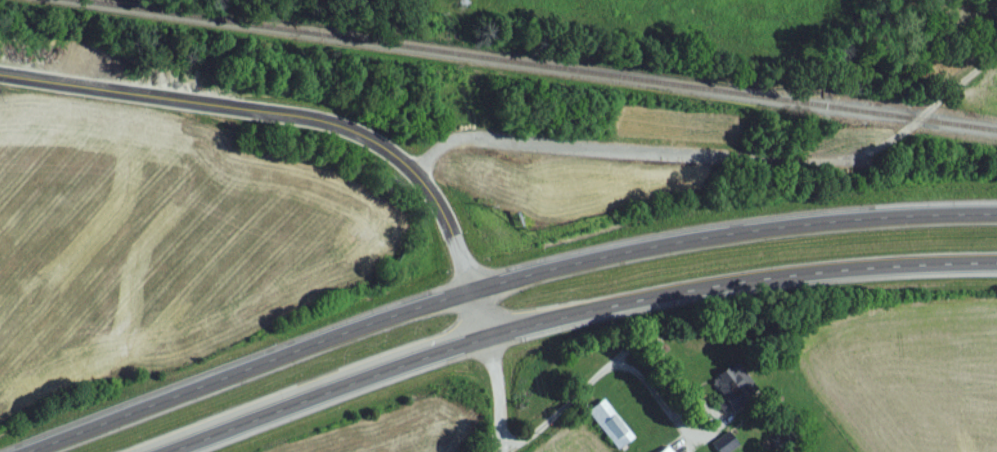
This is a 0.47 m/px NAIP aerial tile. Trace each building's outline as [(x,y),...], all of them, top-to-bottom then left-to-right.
[(612,451),(619,451),(630,444),(600,405),(584,417),(612,451)]
